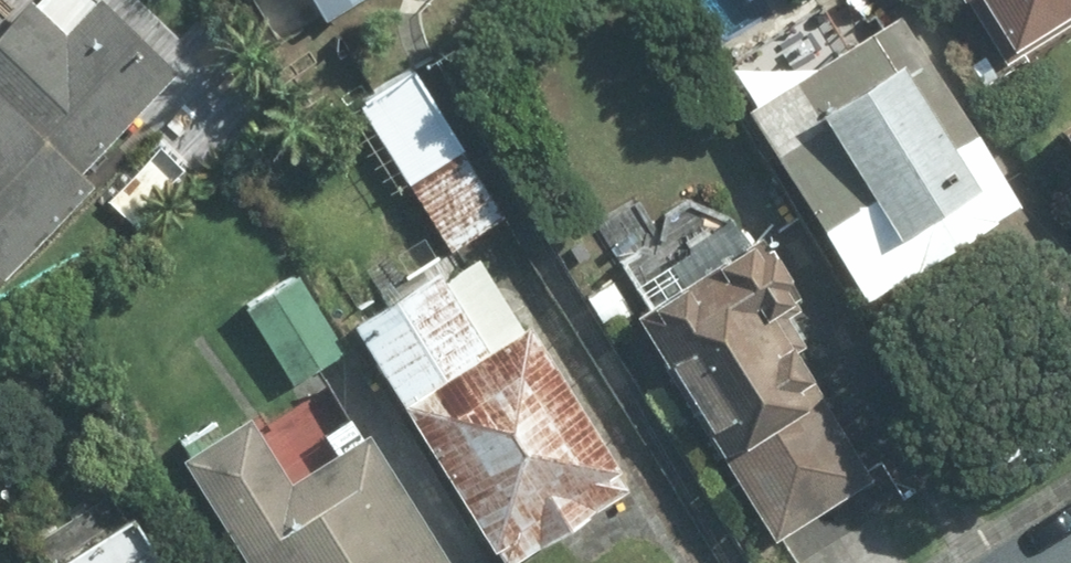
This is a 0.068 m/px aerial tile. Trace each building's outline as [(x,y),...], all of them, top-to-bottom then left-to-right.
[(21,264),(110,167),(98,157),(188,60),(122,0),(96,0),(74,24),(48,0),(26,0),(0,28),(0,245),(21,264)] [(1004,47),(1070,6),(1070,0),(975,0),(1004,47)] [(922,48),(840,96),(913,219),(996,171),(922,48)] [(443,248),(510,207),(424,66),(357,107),(443,248)] [(880,475),(779,306),(810,287),(773,225),(653,301),(789,529),(880,475)] [(296,282),(252,310),(301,385),(345,356),(296,282)] [(545,318),(416,393),(510,555),(639,480),(545,318)] [(251,422),(194,455),(257,562),(444,562),(372,440),(289,488),(251,422)]
